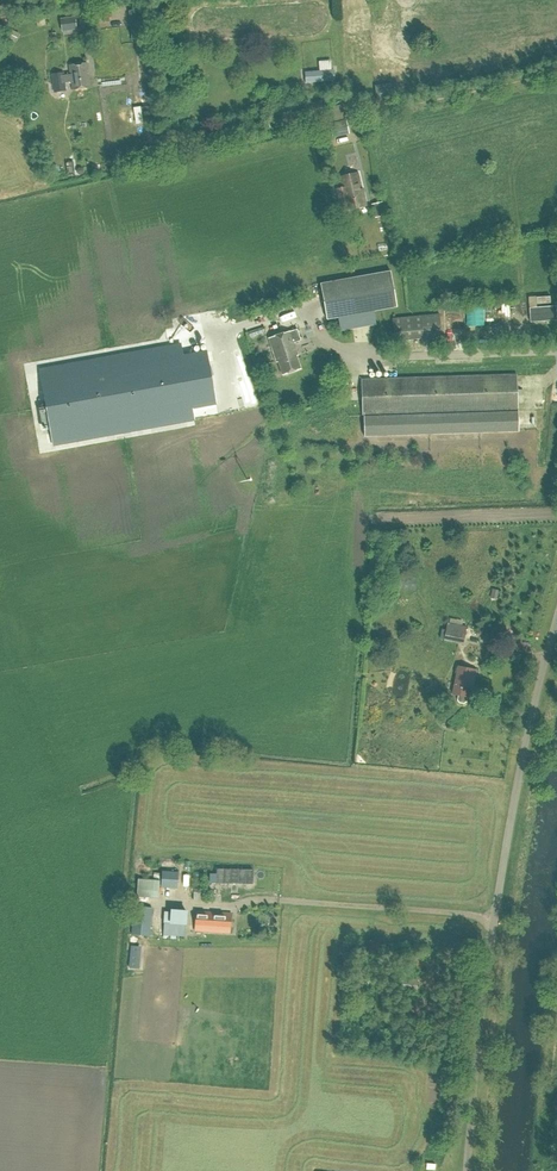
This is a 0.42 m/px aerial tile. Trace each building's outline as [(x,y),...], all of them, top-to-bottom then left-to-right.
[(60,19),(62,31),(76,29),(75,17),(60,19)] [(71,82),(72,90),(90,88),(89,77),(87,78),(86,74),(88,73),(87,63),(69,65),(70,75),(63,76),(63,73),(52,74),(54,92),(65,91),(64,83),(71,82)] [(319,71),(304,73),(305,83),(334,80),(333,70),(331,70),(319,71)] [(530,90),(516,91),(517,102),(531,101),(530,90)] [(340,105),(329,106),(330,115),(341,114),(340,105)] [(397,132),(407,130),(406,118),(395,120),(397,132)] [(332,138),(349,134),(346,122),(330,126),(332,138)] [(385,145),(390,163),(402,160),(397,142),(385,145)] [(27,167),(21,170),(25,178),(31,176),(27,167)] [(366,206),(362,190),(360,190),(356,174),(339,178),(347,211),(366,206)] [(416,178),(400,183),(402,190),(418,184),(416,178)] [(371,204),(374,220),(386,217),(383,202),(371,204)] [(420,224),(408,237),(417,245),(429,232),(420,224)] [(546,241),(537,241),(537,255),(542,255),(542,248),(545,248),(546,241)] [(444,263),(431,266),(433,275),(446,272),(444,263)] [(326,277),(326,269),(311,270),(312,278),(326,277)] [(390,271),(320,284),(326,319),(397,307),(390,271)] [(554,294),(535,296),(536,303),(555,302),(554,294)] [(530,323),(556,321),(556,307),(529,309),(530,323)] [(394,342),(422,339),(441,337),(439,316),(392,320),(394,342)] [(301,340),(297,329),(290,331),(268,338),(276,362),(278,362),(282,375),(300,369),(296,356),(298,356),(293,343),(301,340)] [(181,345),(40,370),(54,444),(194,419),(192,407),(216,403),(207,352),(183,357),(181,345)] [(362,415),(363,415),(364,436),(518,431),(517,375),(361,380),(362,415)] [(416,577),(393,575),(391,589),(415,591),(416,577)] [(466,627),(447,623),(444,640),(463,644),(466,627)] [(465,703),(466,698),(467,698),(469,690),(472,691),(476,671),(457,667),(451,695),(458,696),(457,701),(458,703),(463,704),(465,703)] [(161,872),(160,887),(177,888),(178,868),(171,868),(171,872),(161,872)] [(139,896),(157,898),(159,883),(140,881),(139,896)] [(208,892),(193,892),(193,900),(207,901),(208,892)] [(149,937),(151,908),(134,907),(133,917),(128,917),(126,935),(149,937)] [(184,936),(185,910),(171,909),(171,912),(164,912),(163,935),(184,936)] [(229,933),(230,915),(196,912),(195,931),(229,933)]
